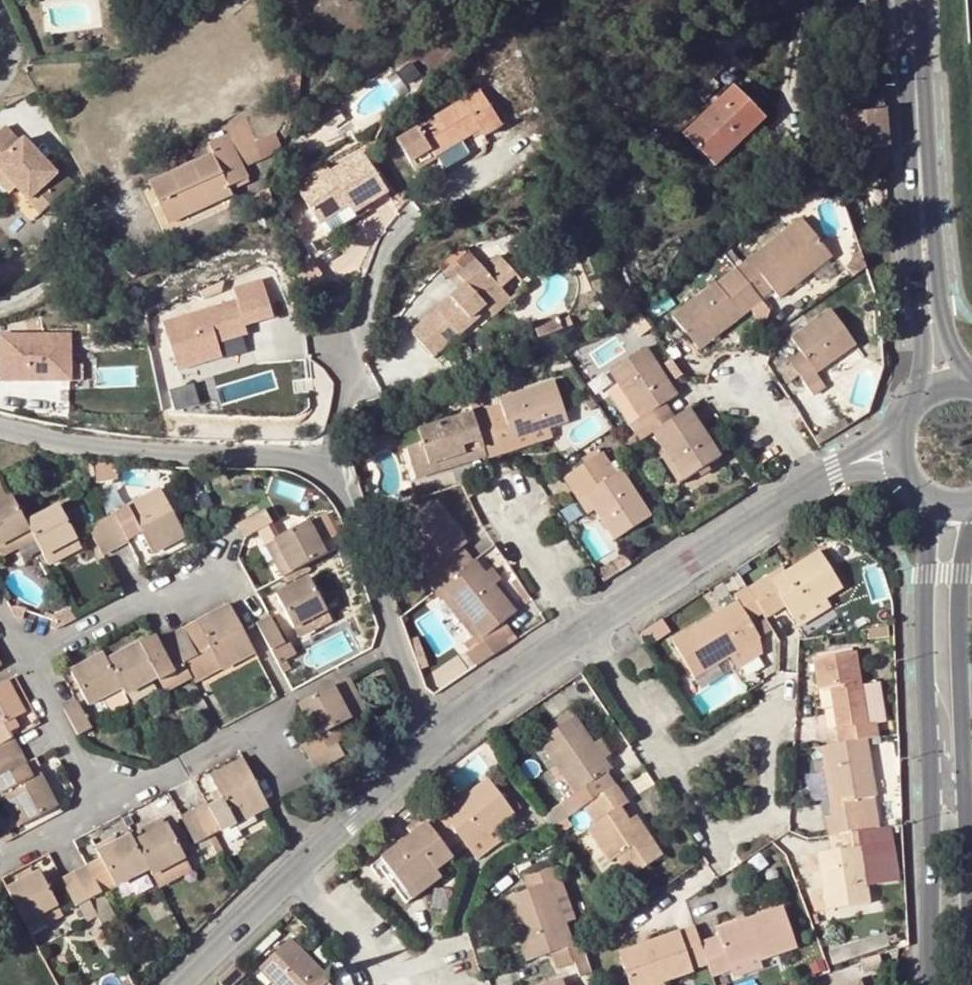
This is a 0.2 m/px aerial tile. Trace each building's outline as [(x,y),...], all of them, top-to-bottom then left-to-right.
[(711,167),(761,120),(731,88),(682,135),(711,167)] [(481,91),(399,139),(418,171),(435,160),(436,159),(435,157),(481,130),(486,137),(502,127),(481,91)] [(882,91),(841,96),(844,115),(885,111),(882,91)] [(844,115),(848,151),(883,148),(889,148),(885,111),(844,115)] [(244,119),(231,125),(229,135),(243,167),(261,159),(260,156),(244,119)] [(8,126),(0,134),(0,165),(20,186),(46,212),(76,184),(64,170),(60,174),(26,138),(22,141),(8,126)] [(247,180),(241,167),(228,135),(208,144),(213,154),(150,183),(169,224),(231,196),(228,189),(247,180)] [(884,164),(883,148),(848,151),(850,167),(884,164)] [(361,150),(297,188),(317,221),(347,203),(352,211),(386,190),(361,150)] [(0,165),(0,183),(12,195),(20,186),(0,165)] [(771,291),(777,298),(799,281),(829,258),(801,220),(735,269),(759,299),(771,291)] [(468,252),(450,270),(466,287),(461,292),(415,338),(439,363),(476,326),(508,295),(500,287),(515,273),(499,256),(485,269),(468,252)] [(859,254),(853,257),(846,272),(851,278),(864,269),(859,254)] [(835,266),(829,258),(799,281),(805,288),(835,266)] [(760,301),(759,299),(735,269),(734,268),(723,276),(748,311),(760,301)] [(461,292),(466,287),(450,270),(445,275),(461,292)] [(500,287),(508,295),(476,326),(483,334),(529,288),(515,273),(500,287)] [(688,289),(695,298),(714,283),(707,274),(688,289)] [(723,276),(714,283),(739,317),(748,311),(723,276)] [(242,300),(168,322),(184,372),(227,358),(223,344),(252,335),(250,326),(278,317),(267,279),(238,288),(242,300)] [(739,317),(714,283),(695,298),(671,316),(696,349),(739,317)] [(788,363),(811,395),(823,388),(819,381),(814,374),(845,353),(854,347),(829,312),(790,340),(800,355),(788,363)] [(4,382),(75,382),(74,336),(4,336),(4,382)] [(642,417),(630,425),(641,441),(652,433),(665,424),(656,410),(666,403),(677,395),(645,348),(611,370),(622,387),(642,417)] [(845,353),(814,374),(819,381),(849,360),(845,353)] [(500,397),(501,404),(512,439),(549,427),(567,421),(554,380),(500,397)] [(630,425),(642,417),(622,387),(610,395),(630,425)] [(665,424),(674,418),(666,403),(656,410),(665,424)] [(551,436),(549,427),(512,439),(501,404),(487,408),(501,452),(551,436)] [(487,457),(501,452),(487,408),(472,413),(486,455),(487,457)] [(415,478),(431,473),(429,466),(464,454),(467,462),(486,455),(472,413),(472,411),(419,429),(423,443),(405,448),(415,478)] [(665,451),(684,481),(718,458),(686,411),(674,418),(665,424),(652,433),(665,451)] [(680,485),(684,481),(665,451),(660,455),(680,485)] [(464,454),(429,466),(431,473),(467,462),(464,454)] [(566,478),(574,490),(610,466),(602,454),(566,478)] [(117,465),(91,462),(88,484),(115,487),(117,465)] [(614,474),(610,466),(574,490),(589,514),(597,509),(586,493),(614,474)] [(622,470),(614,474),(586,493),(597,509),(616,540),(652,517),(622,470)] [(184,535),(160,489),(127,507),(151,552),(184,535)] [(9,539),(13,547),(32,537),(25,523),(11,496),(0,501),(0,543),(9,539)] [(64,557),(59,547),(76,539),(59,506),(25,523),(32,537),(47,565),(64,557)] [(431,568),(423,574),(419,578),(430,594),(434,591),(441,585),(458,572),(447,559),(456,551),(465,543),(436,507),(404,534),(411,544),(431,568)] [(271,523),(264,511),(239,524),(245,536),(271,523)] [(115,547),(127,540),(113,513),(101,520),(115,547)] [(101,520),(87,527),(101,554),(115,547),(101,520)] [(324,554),(307,522),(274,540),(282,554),(273,559),(282,577),(324,554)] [(9,539),(0,543),(0,554),(13,547),(9,539)] [(81,548),(76,539),(59,547),(64,557),(81,548)] [(273,559),(282,554),(274,540),(265,544),(273,559)] [(348,541),(333,549),(342,564),(354,560),(348,541)] [(423,574),(431,568),(411,544),(404,549),(423,574)] [(458,572),(467,565),(456,551),(447,559),(458,572)] [(781,607),(788,619),(821,598),(838,588),(815,552),(781,573),(767,582),(764,576),(753,583),(744,589),(760,615),(763,619),(781,607)] [(516,613),(493,584),(484,572),(473,560),(467,565),(458,572),(441,585),(456,604),(478,632),(482,638),(473,645),(465,651),(476,666),(511,644),(498,627),(516,613)] [(490,567),(484,572),(493,584),(499,579),(490,567)] [(764,576),(767,582),(781,573),(777,568),(764,576)] [(331,619),(308,576),(276,593),(294,626),(310,618),(315,628),(331,619)] [(743,587),(744,589),(753,583),(750,577),(741,583),(743,587)] [(449,610),(456,604),(441,585),(434,591),(449,610)] [(711,616),(669,642),(692,681),(727,660),(754,643),(758,641),(747,622),(760,615),(744,589),(743,587),(731,595),(735,602),(720,611),(711,616)] [(829,607),(821,598),(788,619),(796,628),(829,607)] [(193,681),(253,650),(230,604),(169,635),(188,672),(191,678),(193,681)] [(711,616),(720,611),(721,610),(717,604),(709,609),(711,616)] [(272,650),(284,644),(270,617),(258,623),(272,650)] [(315,628),(310,618),(294,626),(299,636),(315,628)] [(640,634),(648,646),(669,632),(661,619),(640,634)] [(888,636),(887,626),(868,629),(870,639),(888,636)] [(469,639),(473,645),(482,638),(478,632),(469,639)] [(160,687),(188,672),(169,635),(155,642),(142,648),(140,644),(106,661),(119,686),(123,694),(155,678),(160,687)] [(417,641),(409,644),(417,669),(426,666),(417,641)] [(736,672),(762,656),(762,652),(754,643),(727,660),(736,672)] [(291,658),(284,644),(272,650),(279,664),(291,658)] [(868,739),(879,738),(877,723),(876,721),(867,722),(861,685),(855,651),(812,658),(817,689),(828,687),(838,744),(868,739)] [(70,672),(87,704),(119,686),(106,661),(103,654),(70,672)] [(191,678),(188,672),(160,687),(163,692),(191,678)] [(341,704),(349,721),(365,712),(347,678),(340,682),(349,700),(341,704)] [(0,682),(0,758),(18,749),(11,736),(8,730),(27,721),(6,680),(0,682)] [(340,682),(299,704),(315,734),(316,738),(336,727),(349,721),(341,704),(349,700),(340,682)] [(884,722),(878,682),(861,685),(867,722),(876,721),(877,723),(884,722)] [(78,736),(90,730),(76,702),(64,708),(78,736)] [(611,768),(603,757),(610,752),(601,738),(593,742),(575,716),(574,717),(570,711),(557,720),(560,725),(538,740),(555,766),(573,794),(561,803),(542,816),(550,827),(565,817),(582,806),(604,791),(596,778),(611,768)] [(538,740),(560,725),(557,720),(534,735),(538,740)] [(336,727),(316,738),(315,734),(301,742),(309,757),(335,743),(342,757),(349,753),(336,727)] [(832,803),(863,798),(876,796),(868,739),(838,744),(823,746),(826,766),(832,803)] [(316,771),(342,757),(335,743),(309,757),(316,771)] [(0,793),(5,790),(22,823),(56,805),(39,772),(32,776),(25,762),(18,749),(0,758),(0,792),(0,793)] [(208,836),(214,833),(266,806),(243,759),(209,775),(216,788),(210,791),(217,803),(209,807),(207,803),(194,809),(208,836)] [(558,798),(561,803),(573,794),(555,766),(548,771),(564,795),(558,798)] [(818,767),(826,817),(864,812),(863,798),(832,803),(826,766),(818,767)] [(440,812),(435,805),(420,816),(434,834),(449,824),(461,841),(466,848),(494,828),(513,814),(486,778),(454,802),(440,812)] [(660,858),(640,827),(633,832),(628,824),(619,809),(625,805),(613,786),(604,791),(582,806),(594,824),(587,829),(609,862),(615,858),(628,878),(660,858)] [(17,826),(22,823),(5,790),(0,793),(17,826)] [(435,805),(440,812),(454,802),(449,795),(435,805)] [(194,809),(181,816),(194,843),(208,836),(194,809)] [(867,829),(864,812),(826,817),(828,835),(839,833),(867,829)] [(404,892),(434,870),(451,858),(446,851),(434,834),(420,816),(406,826),(411,833),(378,857),(404,892)] [(148,867),(152,875),(184,858),(163,817),(142,828),(145,836),(134,842),(148,867)] [(556,837),(571,826),(565,817),(550,827),(556,837)] [(628,824),(633,832),(640,827),(635,820),(628,824)] [(446,851),(461,841),(449,824),(434,834),(446,851)] [(867,886),(899,881),(891,826),(872,828),(867,829),(839,833),(841,848),(817,851),(817,852),(820,873),(822,890),(825,910),(825,911),(869,905),(867,886)] [(502,839),(494,828),(466,848),(474,859),(502,839)] [(0,834),(0,841),(7,841),(13,837),(9,830),(0,834)] [(216,852),(222,848),(214,833),(208,836),(216,852)] [(134,842),(130,835),(98,852),(102,860),(87,868),(86,866),(74,872),(88,899),(115,884),(148,867),(134,842)] [(820,873),(817,852),(804,854),(807,874),(820,873)] [(440,879),(434,870),(404,892),(378,857),(373,861),(404,904),(440,879)] [(157,883),(189,867),(184,858),(152,875),(157,883)] [(526,890),(502,899),(515,934),(525,961),(551,952),(573,945),(565,923),(550,883),(558,880),(551,863),(520,874),(526,890)] [(7,889),(29,931),(46,922),(42,913),(57,905),(40,872),(7,889)] [(572,920),(558,880),(550,883),(565,923),(572,920)] [(825,910),(822,890),(810,892),(813,912),(825,910)] [(83,904),(92,925),(117,914),(108,894),(83,904)] [(57,905),(42,913),(46,922),(62,914),(57,905)] [(712,980),(731,973),(729,967),(759,957),(761,962),(797,949),(783,909),(717,933),(719,939),(701,946),(709,970),(712,980)] [(618,954),(629,984),(659,984),(663,984),(684,984),(697,980),(695,975),(709,970),(701,946),(694,927),(618,954)] [(833,970),(891,951),(886,934),(829,951),(833,970)] [(330,978),(288,938),(256,969),(272,984),(323,984),(330,978)] [(572,963),(577,976),(590,972),(579,942),(573,945),(551,952),(556,968),(572,963)] [(759,957),(729,967),(731,973),(734,980),(763,969),(761,962),(759,957)] [(849,984),(876,984),(871,975),(849,984)]
